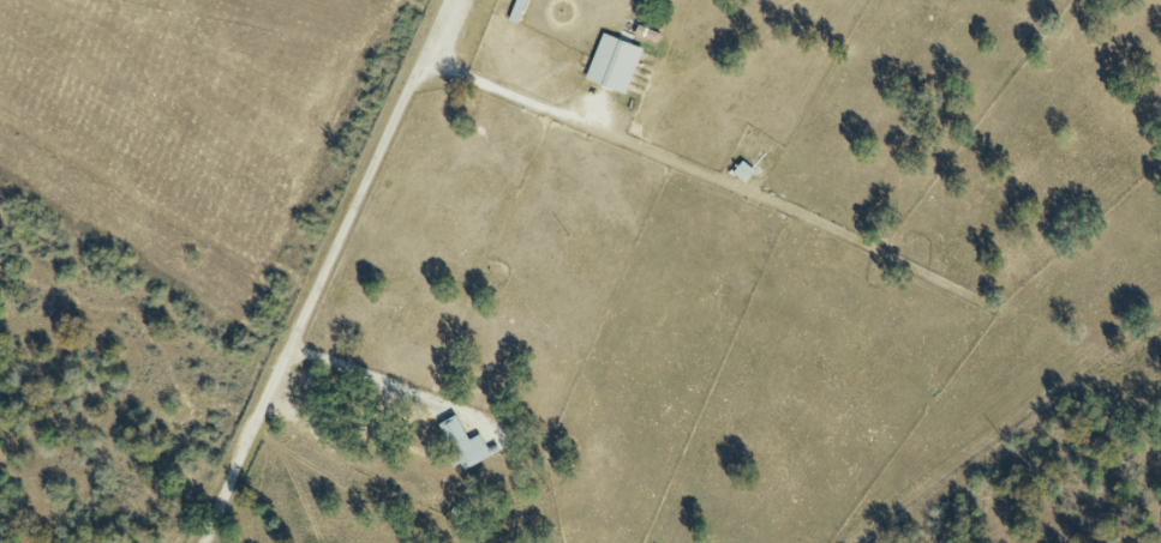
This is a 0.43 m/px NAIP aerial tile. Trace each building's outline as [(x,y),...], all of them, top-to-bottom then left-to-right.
[(508,20),(516,23),(526,0),(515,0),(508,20)] [(584,81),(625,95),(642,48),(600,34),(584,81)] [(731,174),(744,185),(754,172),(741,161),(731,174)] [(480,434),(467,440),(456,415),(440,422),(460,470),(489,457),(480,434)]
